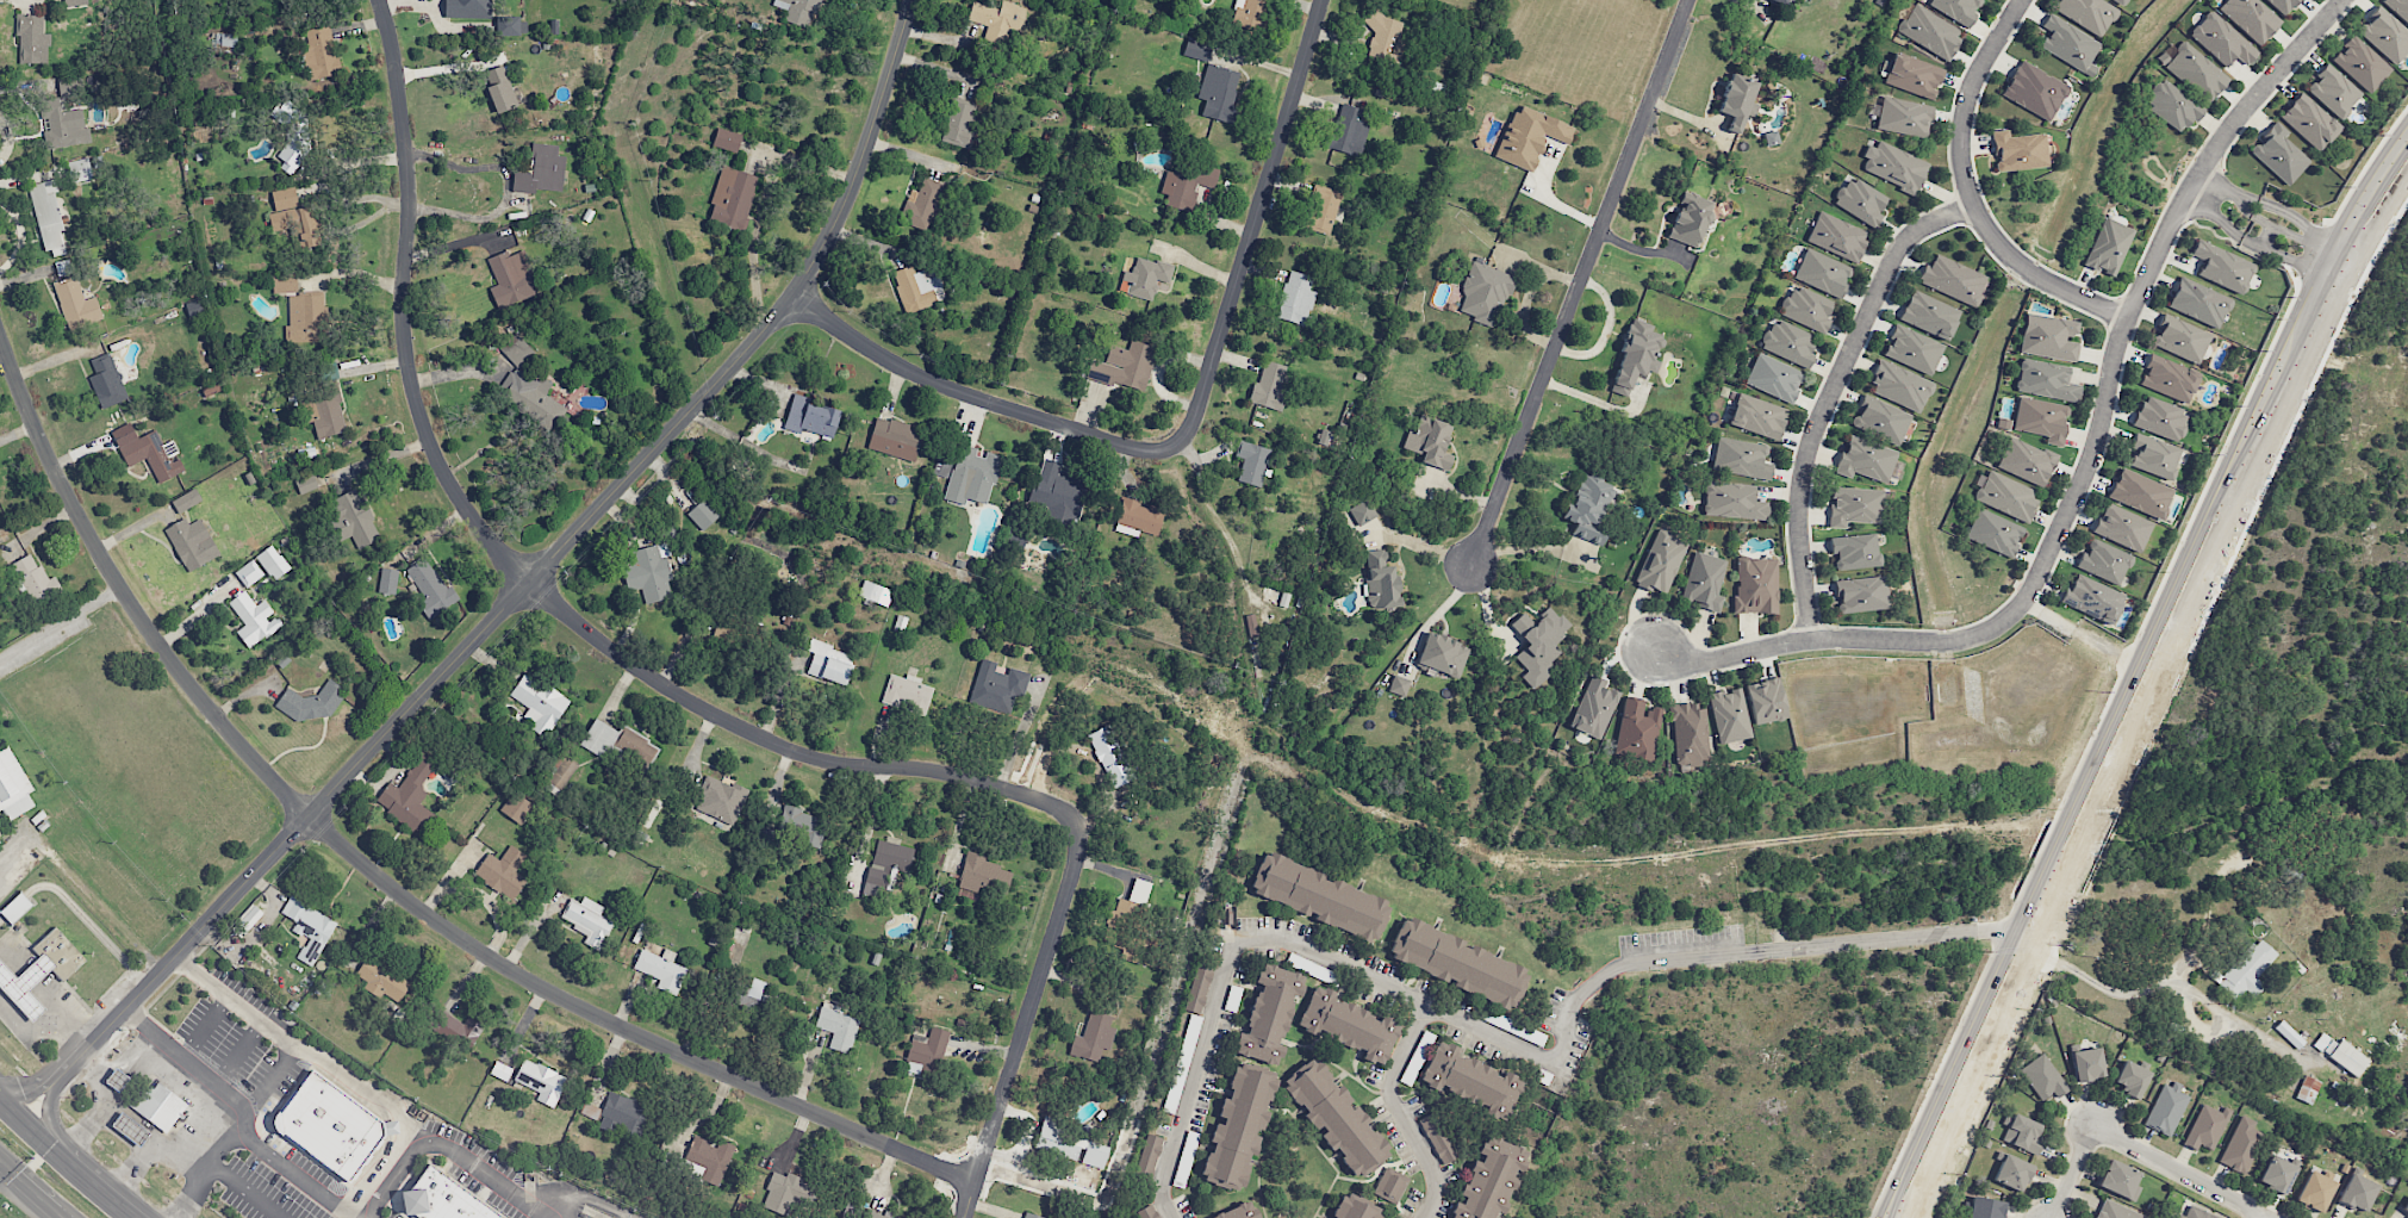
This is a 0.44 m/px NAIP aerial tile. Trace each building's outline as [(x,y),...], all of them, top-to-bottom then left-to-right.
[(490,19),(490,0),(445,0),(445,18),(490,19)] [(787,10),(784,21),(809,29),(818,0),(773,0),(772,6),(787,10)] [(972,1),(967,21),(986,26),(983,41),(1005,46),(1009,31),(1019,33),(1026,7),(1001,0),(999,8),(972,1)] [(1268,0),(1236,0),(1230,24),(1260,32),(1268,0)] [(1976,13),(1974,12),(1981,0),(1929,0),(1927,4),(1968,28),(1976,13)] [(2100,39),(2118,10),(2102,0),(2058,0),(2052,9),(2100,39)] [(2257,46),(2281,22),(2258,0),(2224,0),(2217,7),(2257,46)] [(2283,16),(2298,0),(2266,0),(2283,16)] [(2382,2),(2407,26),(2407,0),(2384,0),(2382,2)] [(1962,32),(1913,3),(1896,31),(1945,60),(1962,32)] [(2407,50),(2407,32),(2381,7),(2357,31),(2394,65),(2407,50)] [(2257,53),(2211,9),(2188,33),(2224,68),(2235,56),(2245,66),(2257,53)] [(1398,64),(1405,40),(1399,39),(1404,21),(1367,11),(1364,25),(1374,28),(1367,55),(1398,64)] [(2039,46),(2090,77),(2096,68),(2088,63),(2099,44),(2049,13),(2040,27),(2048,31),(2039,46)] [(19,63),(48,64),(48,34),(43,34),(43,15),(16,15),(15,36),(19,36),(19,63)] [(527,18),(497,17),(497,35),(526,35),(527,18)] [(305,29),(308,51),(304,52),(308,80),(338,75),(331,26),(305,29)] [(236,47),(236,34),(215,34),(214,46),(236,47)] [(2390,70),(2353,35),(2331,59),(2368,94),(2390,70)] [(1212,45),(1187,38),(1182,55),(1206,62),(1212,45)] [(2175,48),(2169,43),(2155,62),(2209,103),(2229,77),(2181,41),(2175,48)] [(1893,53),(1883,84),(1933,99),(1943,68),(1893,53)] [(2052,121),(2069,84),(2018,60),(2001,97),(2052,121)] [(1240,73),(1207,63),(1196,98),(1205,100),(1201,115),(1233,125),(1238,107),(1231,104),(1240,73)] [(2306,89),(2339,119),(2362,95),(2328,64),(2306,89)] [(520,103),(516,92),(513,93),(503,65),(485,71),(490,86),(485,88),(494,113),(520,103)] [(1745,115),(1753,118),(1758,104),(1751,101),(1758,83),(1731,73),(1717,111),(1732,116),(1727,130),(1738,134),(1745,115)] [(59,78),(59,90),(68,90),(77,90),(77,78),(59,78)] [(2205,106),(2158,81),(2142,109),(2182,131),(2188,119),(2195,123),(2205,106)] [(2279,116),(2317,152),(2340,128),(2302,92),(2279,116)] [(1875,129),(1925,139),(1933,106),(1882,95),(1875,129)] [(311,119),(284,97),(270,115),(292,133),(275,155),(284,162),(279,167),(290,175),(313,147),(305,140),(312,132),(305,126),(311,119)] [(91,142),(89,128),(85,129),(81,109),(61,112),(59,98),(38,101),(41,120),(48,119),(49,130),(44,130),(47,149),(91,142)] [(1364,110),(1338,103),(1326,148),(1360,157),(1369,123),(1361,121),(1364,110)] [(1574,127),(1516,104),(1495,157),(1531,172),(1545,136),(1567,144),(1574,127)] [(2288,132),(2275,121),(2249,152),(2288,185),(2309,160),(2283,138),(2288,132)] [(741,134),(716,128),(712,147),(737,153),(741,134)] [(2045,134),(2009,136),(2008,130),(1992,130),(1993,154),(1996,154),(1997,170),(2047,168),(2045,134)] [(1928,163),(1871,137),(1863,157),(1867,159),(1862,171),(1915,194),(1928,163)] [(565,156),(557,155),(558,145),(533,143),(530,173),(514,171),(512,191),(534,194),(535,189),(561,192),(565,156)] [(66,162),(70,184),(92,179),(88,158),(66,162)] [(1214,189),(1218,170),(1178,160),(1175,173),(1166,171),(1160,190),(1168,192),(1164,205),(1190,212),(1197,184),(1214,189)] [(758,176),(722,166),(706,221),(742,232),(758,176)] [(1833,204),(1875,229),(1882,217),(1878,214),(1887,197),(1850,175),(1833,204)] [(913,204),(910,202),(903,221),(926,230),(944,184),(924,176),(913,204)] [(29,185),(46,258),(66,254),(60,231),(65,230),(53,180),(29,185)] [(1331,234),(1340,190),(1314,185),(1309,210),(1305,210),(1302,229),(1331,234)] [(322,245),(318,219),(310,220),(307,207),(298,208),(294,187),(270,191),(274,213),(268,214),(271,231),(297,227),(300,248),(322,245)] [(1668,236),(1697,248),(1715,203),(1683,191),(1678,203),(1680,204),(1668,236)] [(1855,263),(1869,232),(1819,211),(1805,242),(1855,263)] [(2114,278),(2134,230),(2103,217),(2083,265),(2114,278)] [(2203,261),(2197,276),(2242,295),(2255,264),(2197,239),(2189,256),(2203,261)] [(1853,268),(1806,247),(1792,278),(1839,299),(1853,268)] [(507,251),(487,259),(497,285),(489,288),(497,308),(540,292),(525,249),(509,255),(507,251)] [(1987,276),(1933,253),(1920,284),(1974,307),(1987,276)] [(1173,266),(1136,256),(1131,273),(1123,271),(1118,291),(1152,300),(1157,280),(1169,283),(1173,266)] [(1512,273),(1471,262),(1458,311),(1473,315),(1471,321),(1498,328),(1512,273)] [(905,314),(946,301),(934,266),(914,272),(911,265),(891,272),(905,314)] [(1315,292),(1309,290),(1313,277),(1288,270),(1276,317),(1305,326),(1315,292)] [(322,291),(297,292),(296,273),(272,274),(273,293),(288,293),(289,327),(284,327),(285,340),(323,338),(322,291)] [(2167,306),(2217,330),(2232,300),(2181,276),(2167,306)] [(68,330),(103,319),(95,296),(84,300),(76,277),(54,285),(68,330)] [(1780,315),(1824,334),(1830,321),(1825,319),(1833,302),(1793,284),(1780,315)] [(1948,339),(1959,308),(1910,291),(1899,322),(1948,339)] [(189,319),(208,314),(203,298),(185,303),(189,319)] [(2019,353),(2075,361),(2078,339),(2076,339),(2078,321),(2024,314),(2019,353)] [(2197,365),(2211,334),(2165,314),(2152,345),(2197,365)] [(1608,390),(1627,396),(1634,373),(1646,377),(1648,371),(1656,374),(1660,361),(1655,360),(1663,336),(1651,331),(1653,325),(1632,318),(1608,390)] [(1760,348),(1807,369),(1814,354),(1808,352),(1815,336),(1774,318),(1760,348)] [(1943,345),(1895,324),(1889,338),(1891,338),(1883,355),(1930,376),(1943,345)] [(533,356),(519,333),(499,346),(513,368),(533,356)] [(1086,377),(1144,393),(1156,348),(1130,341),(1128,350),(1109,345),(1104,363),(1090,360),(1086,377)] [(128,399),(109,352),(90,360),(95,374),(88,377),(101,409),(128,399)] [(1805,373),(1757,352),(1743,383),(1791,404),(1805,373)] [(2139,384),(2186,404),(2199,374),(2152,354),(2139,384)] [(2014,389),(2076,404),(2080,386),(2066,383),(2069,369),(2022,358),(2014,389)] [(1286,366),(1264,360),(1258,382),(1254,381),(1247,402),(1280,411),(1286,389),(1280,387),(1286,366)] [(319,377),(336,378),(337,362),(320,361),(319,377)] [(1921,412),(1933,380),(1879,361),(1868,393),(1921,412)] [(316,439),(346,433),(336,386),(299,394),(306,423),(313,421),(316,439)] [(1777,440),(1787,408),(1738,393),(1727,425),(1777,440)] [(832,438),(840,412),(807,403),(809,398),(793,394),(783,429),(801,434),(802,430),(832,438)] [(1910,412),(1863,397),(1852,428),(1900,444),(1910,412)] [(2044,444),(2062,446),(2068,405),(2017,397),(2012,430),(2045,435),(2044,444)] [(2180,441),(2189,409),(2143,397),(2134,429),(2180,441)] [(1402,448),(1423,455),(1420,462),(1447,471),(1453,456),(1443,452),(1452,425),(1420,414),(1414,432),(1408,430),(1402,448)] [(875,417),(867,449),(914,462),(923,430),(875,417)] [(118,447),(127,467),(146,458),(158,483),(185,471),(178,456),(179,455),(173,440),(162,445),(155,431),(118,447)] [(2170,481),(2182,451),(2136,432),(2129,448),(2135,451),(2129,465),(2170,481)] [(1770,479),(1772,463),(1765,461),(1768,444),(1716,437),(1712,471),(1770,479)] [(2056,454),(2008,437),(1996,469),(2044,486),(2056,454)] [(1243,458),(1237,481),(1260,487),(1270,448),(1238,441),(1235,456),(1243,458)] [(945,501),(964,505),(965,499),(989,504),(1000,457),(976,452),(977,449),(958,445),(945,501)] [(1076,527),(1087,479),(1059,472),(1061,463),(1041,458),(1031,502),(1047,506),(1043,519),(1076,527)] [(949,470),(935,466),(933,475),(947,478),(949,470)] [(2108,499),(2162,519),(2173,488),(2120,468),(2108,499)] [(1980,475),(1970,499),(2026,522),(2039,491),(1988,470),(1985,477),(1980,475)] [(299,494),(317,488),(313,474),(294,480),(299,494)] [(1571,535),(1601,546),(1606,531),(1598,528),(1615,486),(1582,474),(1571,503),(1567,502),(1561,518),(1575,523),(1571,535)] [(1754,486),(1705,481),(1702,514),(1766,520),(1768,503),(1753,502),(1754,486)] [(202,502),(195,488),(171,500),(177,514),(202,502)] [(330,500),(338,517),(330,521),(338,540),(350,535),(357,549),(380,539),(357,488),(330,500)] [(1882,489),(1832,488),(1832,504),(1829,504),(1828,528),(1846,529),(1846,522),(1881,524),(1882,489)] [(702,532),(720,515),(704,498),(686,514),(702,532)] [(1157,536),(1165,508),(1149,504),(1148,506),(1122,499),(1114,531),(1137,537),(1138,531),(1157,536)] [(1348,508),(1357,526),(1376,517),(1367,499),(1348,508)] [(2152,520),(2104,503),(2093,535),(2141,552),(2152,520)] [(1964,538),(2012,559),(2018,546),(2016,545),(2024,527),(1978,507),(1964,538)] [(165,528),(186,572),(219,556),(201,518),(188,524),(185,518),(165,528)] [(671,598),(667,580),(672,578),(666,556),(671,555),(667,540),(676,538),(673,523),(650,528),(654,545),(630,551),(634,564),(621,567),(628,592),(640,589),(644,605),(671,598)] [(1664,596),(1687,543),(1657,530),(1634,583),(1664,596)] [(1876,533),(1829,538),(1831,554),(1834,554),(1836,571),(1880,566),(1876,533)] [(2120,585),(2132,554),(2091,539),(2086,555),(2081,553),(2075,569),(2120,585)] [(290,570),(272,544),(256,555),(273,581),(290,570)] [(1385,551),(1365,552),(1368,608),(1398,607),(1396,565),(1386,565),(1385,551)] [(1681,602),(1719,611),(1723,596),(1718,595),(1726,559),(1692,552),(1681,602)] [(8,565),(27,606),(62,590),(55,576),(46,580),(33,553),(8,565)] [(457,599),(424,556),(404,571),(425,598),(417,604),(429,620),(457,599)] [(1776,613),(1777,558),(1736,558),(1735,612),(1776,613)] [(234,572),(246,588),(264,575),(252,559),(234,572)] [(398,569),(381,568),(380,593),(396,594),(398,569)] [(2124,595),(2076,573),(2062,603),(2110,625),(2124,595)] [(1835,579),(1836,597),(1838,597),(1839,612),(1887,610),(1885,577),(1835,579)] [(858,596),(887,607),(893,591),(864,580),(858,596)] [(256,606),(244,590),(228,602),(245,625),(236,632),(248,649),(282,624),(275,614),(264,600),(256,606)] [(1527,645),(1514,656),(1527,671),(1520,676),(1532,690),(1555,670),(1549,663),(1560,653),(1552,643),(1570,628),(1552,606),(1532,622),(1524,612),(1510,624),(1527,645)] [(714,639),(731,640),(732,620),(715,619),(714,639)] [(1470,646),(1427,632),(1416,664),(1459,678),(1470,646)] [(813,653),(806,673),(845,686),(855,655),(810,640),(806,651),(813,653)] [(1029,672),(1009,668),(1007,674),(994,671),(996,662),(980,658),(970,700),(1011,710),(1014,694),(1023,697),(1029,672)] [(569,700),(523,673),(509,696),(528,707),(520,722),(547,737),(569,700)] [(880,704),(925,716),(932,687),(920,684),(922,678),(905,673),(904,678),(889,673),(880,704)] [(1410,681),(1394,675),(1387,691),(1404,697),(1410,681)] [(1600,740),(1619,693),(1603,687),(1605,681),(1590,675),(1568,727),(1600,740)] [(1786,718),(1778,678),(1746,684),(1754,725),(1786,718)] [(289,685),(274,706),(302,727),(315,710),(327,719),(345,695),(326,681),(312,702),(289,685)] [(1751,737),(1741,688),(1708,694),(1719,744),(1751,737)] [(1614,755),(1654,761),(1661,709),(1645,706),(1646,700),(1623,697),(1614,755)] [(1672,704),(1674,767),(1708,765),(1706,708),(1695,709),(1695,703),(1672,704)] [(624,727),(621,733),(594,718),(581,743),(644,776),(660,746),(624,727)] [(1087,734),(1112,789),(1135,779),(1110,724),(1087,734)] [(33,790),(0,809),(0,750),(7,746),(33,790)] [(578,764),(561,753),(544,781),(561,791),(578,764)] [(374,804),(423,837),(430,826),(433,828),(439,818),(419,804),(427,792),(419,787),(435,764),(420,755),(398,787),(389,781),(374,804)] [(747,791),(707,775),(694,809),(734,825),(747,791)] [(520,825),(533,806),(513,792),(499,810),(520,825)] [(819,846),(827,820),(783,807),(775,832),(819,846)] [(913,848),(899,846),(900,839),(886,836),(885,841),(875,839),(864,894),(878,896),(879,889),(892,891),(897,870),(909,872),(913,848)] [(526,855),(509,845),(500,860),(487,853),(473,876),(513,900),(525,879),(515,873),(526,855)] [(1249,889),(1268,849),(1390,903),(1373,944),(1249,889)] [(1004,898),(1012,870),(984,862),(986,856),(967,851),(957,884),(1004,898)] [(1147,881),(1134,878),(1128,901),(1118,898),(1115,911),(1110,910),(1104,932),(1132,939),(1147,881)] [(11,925),(0,913),(0,911),(20,891),(32,905),(11,925)] [(312,967),(337,922),(290,896),(280,913),(296,922),(292,930),(307,938),(296,958),(312,967)] [(603,907),(583,897),(580,904),(570,899),(559,920),(589,934),(584,943),(599,950),(613,922),(599,915),(603,907)] [(231,927),(240,937),(263,915),(254,905),(231,927)] [(1387,953),(1406,913),(1527,971),(1508,1011),(1387,953)] [(55,926),(31,949),(62,982),(86,959),(55,926)] [(2254,998),(2264,986),(2255,978),(2277,954),(2257,936),(2215,984),(2235,1001),(2245,990),(2254,998)] [(1120,960),(1146,964),(1149,944),(1124,940),(1120,960)] [(686,969),(672,963),(676,953),(664,948),(660,957),(640,949),(632,969),(659,979),(656,987),(676,995),(686,969)] [(17,977),(0,960),(0,989),(32,1023),(46,1009),(29,990),(56,965),(43,952),(17,977)] [(368,954),(355,974),(367,982),(363,988),(394,1008),(411,983),(368,954)] [(1184,1010),(1201,1014),(1214,964),(1197,960),(1184,1010)] [(1263,963),(1301,974),(1277,1061),(1238,1050),(1263,963)] [(734,1004),(758,1012),(768,983),(743,975),(734,1004)] [(1299,1023),(1318,984),(1399,1026),(1379,1064),(1299,1023)] [(859,1016),(820,1006),(815,1028),(832,1033),(828,1049),(850,1054),(859,1016)] [(467,1017),(463,1024),(438,1008),(426,1026),(467,1052),(483,1028),(467,1017)] [(1073,1034),(1068,1055),(1098,1062),(1102,1048),(1109,1050),(1115,1028),(1109,1026),(1112,1016),(1089,1011),(1083,1036),(1073,1034)] [(905,1072),(937,1079),(946,1030),(930,1027),(928,1037),(912,1034),(905,1072)] [(1427,1052),(1434,1035),(1424,1030),(1416,1047),(1427,1052)] [(2311,1047),(2357,1077),(2369,1059),(2339,1040),(2337,1043),(2321,1032),(2311,1047)] [(1418,1080),(1438,1040),(1520,1082),(1501,1121),(1418,1080)] [(2104,1078),(2099,1047),(2071,1051),(2075,1082),(2104,1078)] [(2068,1089),(2043,1053),(2019,1069),(2041,1101),(2052,1093),(2056,1099),(2068,1089)] [(1283,1081),(1315,1056),(1386,1150),(1354,1174),(1283,1081)] [(513,1081),(539,1092),(536,1100),(553,1108),(567,1077),(523,1058),(513,1081)] [(2150,1073),(2124,1060),(2113,1082),(2123,1087),(2120,1093),(2137,1101),(2150,1073)] [(489,1075),(507,1081),(512,1068),(494,1061),(489,1075)] [(1236,1063),(1276,1076),(1240,1191),(1200,1179),(1236,1063)] [(116,1068),(105,1082),(119,1092),(129,1079),(116,1068)] [(350,1181),(382,1138),(382,1120),(311,1068),(280,1107),(282,1131),(350,1181)] [(2321,1082),(2305,1075),(2295,1097),(2311,1105),(2321,1082)] [(168,1133),(188,1105),(153,1077),(131,1106),(168,1133)] [(2144,1124),(2169,1137),(2189,1097),(2178,1091),(2181,1085),(2168,1078),(2144,1124)] [(597,1127),(616,1134),(618,1130),(638,1137),(649,1107),(609,1093),(597,1127)] [(2198,1145),(2212,1151),(2229,1114),(2203,1102),(2182,1144),(2195,1151),(2198,1145)] [(1419,1119),(1440,1165),(1455,1158),(1434,1112),(1419,1119)] [(2040,1126),(2007,1112),(2002,1124),(2008,1126),(2002,1140),(2037,1155),(2044,1139),(2036,1136),(2040,1126)] [(122,1113),(111,1126),(139,1146),(149,1133),(122,1113)] [(2243,1175),(2263,1135),(2251,1129),(2255,1122),(2241,1115),(2218,1162),(2243,1175)] [(1034,1148),(1079,1161),(1078,1163),(1102,1170),(1109,1147),(1061,1133),(1064,1122),(1043,1116),(1034,1148)] [(1163,1138),(1146,1134),(1135,1174),(1151,1179),(1163,1138)] [(733,1144),(718,1140),(717,1144),(692,1137),(685,1161),(704,1166),(700,1181),(721,1186),(733,1144)] [(1526,1156),(1498,1217),(1450,1217),(1486,1137),(1526,1156)] [(2032,1163),(1997,1152),(1995,1158),(2000,1160),(1993,1182),(2023,1191),(2032,1163)] [(2257,1183),(2284,1194),(2296,1165),(2269,1154),(2257,1183)] [(2135,1201),(2140,1187),(2134,1185),(2139,1170),(2107,1159),(2097,1188),(2135,1201)] [(410,1194),(412,1217),(414,1217),(501,1217),(428,1166),(410,1194)] [(1372,1194),(1396,1205),(1409,1178),(1385,1166),(1372,1194)] [(2321,1213),(2335,1182),(2309,1170),(2295,1201),(2321,1213)] [(762,1209),(787,1216),(792,1199),(805,1202),(811,1181),(786,1174),(785,1176),(772,1172),(762,1209)] [(2365,1213),(2377,1184),(2350,1173),(2338,1201),(2365,1213)] [(1382,1214),(1380,1217),(1329,1217),(1343,1193),(1382,1214)] [(2005,1203),(1972,1195),(1967,1217),(2001,1217),(2005,1203)] [(2102,1198),(2095,1217),(2152,1217),(2102,1198)] [(1245,1200),(1254,1217),(1212,1217),(1211,1216),(1245,1200)] [(2407,1217),(2407,1200),(2400,1211),(2407,1217)] [(1154,1203),(1138,1209),(1142,1217),(1160,1217),(1154,1203)] [(2189,1205),(2183,1216),(2181,1215),(2180,1217),(2218,1217),(2189,1205)] [(882,1216),(883,1215),(867,1210),(864,1217),(889,1217),(882,1216)]
